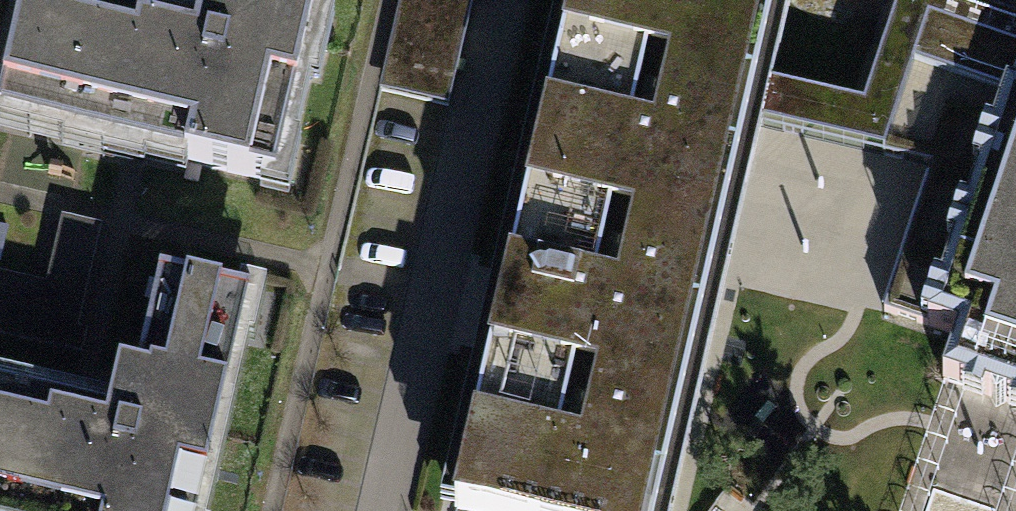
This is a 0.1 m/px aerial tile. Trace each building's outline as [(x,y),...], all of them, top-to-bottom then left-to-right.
[(0,70),(0,119),(264,181),(274,138),(285,141),(318,0),(205,0),(195,41),(152,31),(159,0),(23,0),(0,70)] [(379,90),(448,106),(472,0),(400,0),(379,90)] [(519,228),(711,273),(747,122),(756,83),(775,0),(572,0),(519,228)] [(965,0),(963,0),(959,12),(924,0),(899,0),(863,107),(756,83),(747,122),(933,165),(883,312),(958,337),(943,381),(964,388),(967,389),(970,380),(985,385),(982,394),(985,395),(990,397),(995,407),(1005,402),(1011,404),(1013,405),(1015,397),(1015,17),(965,0)] [(82,353),(86,332),(77,330),(101,226),(61,217),(46,285),(0,274),(0,334),(82,353)] [(519,228),(453,509),(462,510),(656,510),(711,273),(519,228)] [(239,341),(228,339),(238,296),(159,278),(136,376),(119,372),(106,430),(30,412),(33,399),(0,391),(0,510),(199,510),(239,341)] [(967,389),(964,388),(962,396),(982,403),(985,395),(982,394),(985,385),(970,380),(967,389)]
